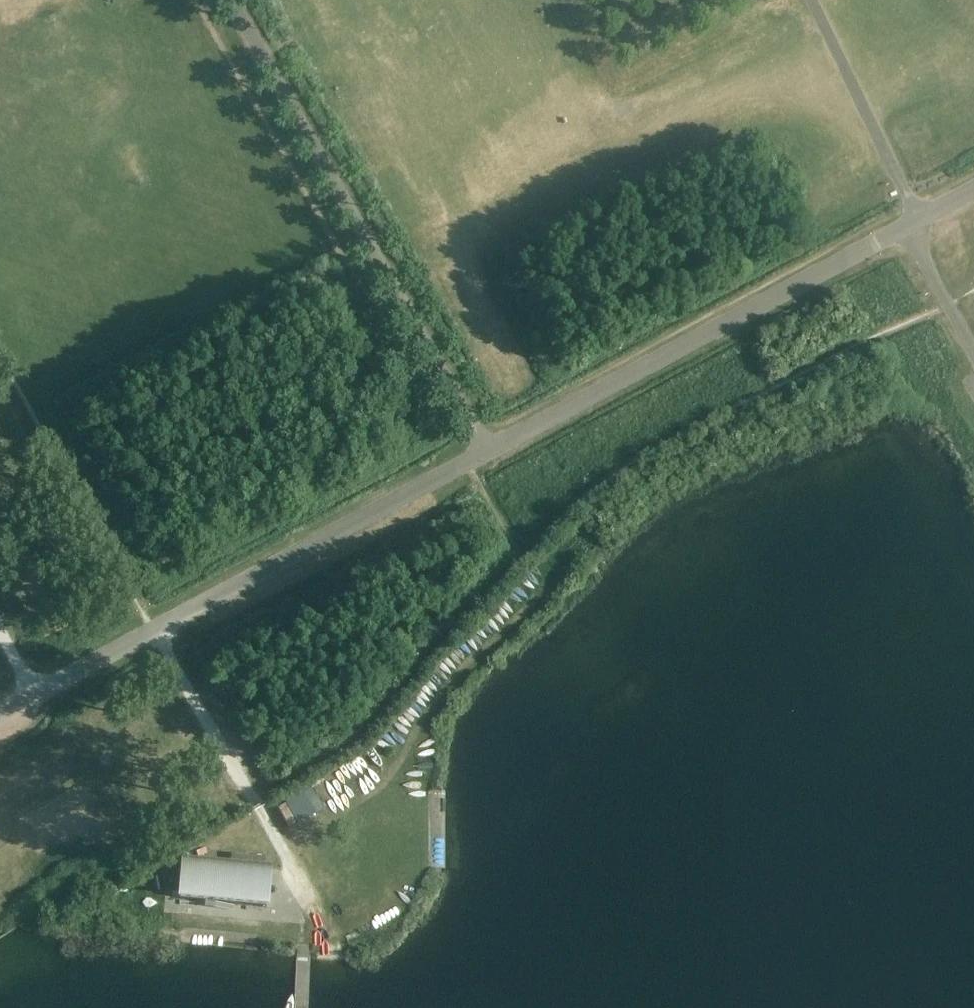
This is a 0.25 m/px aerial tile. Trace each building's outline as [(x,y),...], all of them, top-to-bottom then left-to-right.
[(225,830),(170,860),(185,888),(240,858),(225,830)]
